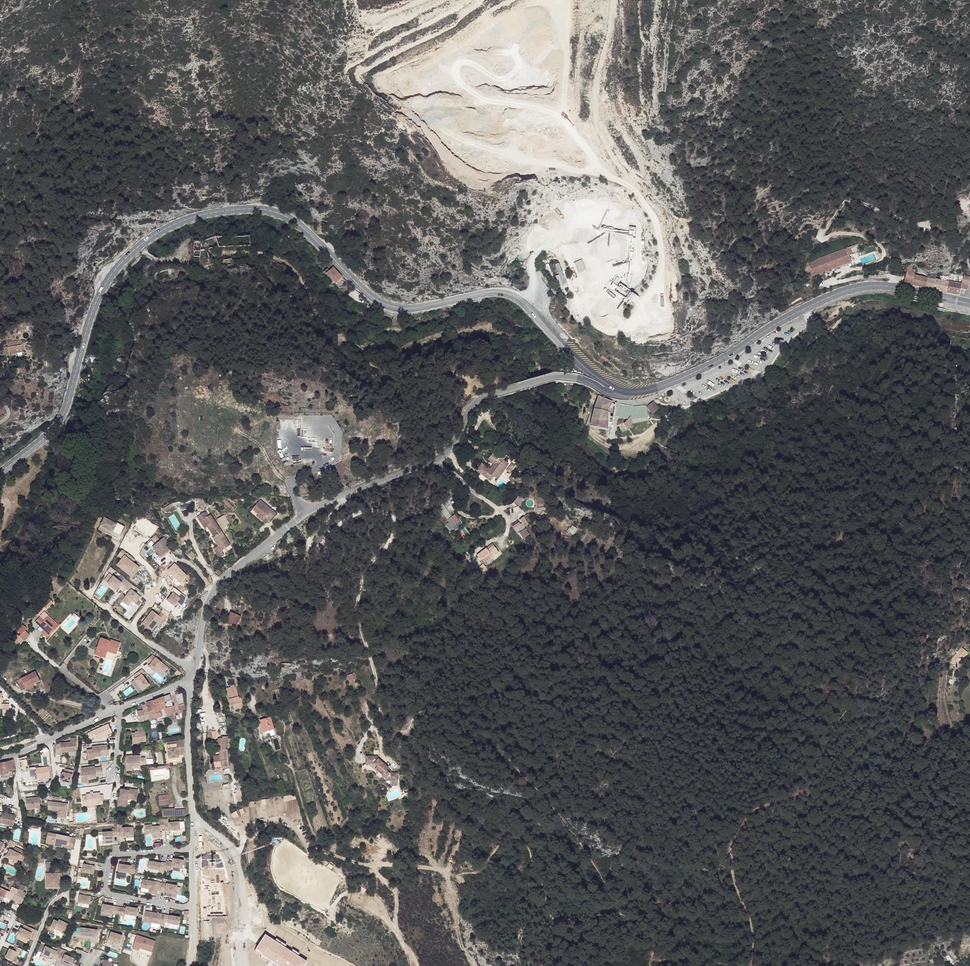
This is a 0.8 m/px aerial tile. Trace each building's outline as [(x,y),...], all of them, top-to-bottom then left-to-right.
[(859,243),(803,263),(806,271),(808,270),(810,276),(852,260),(850,255),(862,251),(859,243)] [(193,252),(187,252),(187,265),(199,265),(200,258),(194,257),(195,252),(193,252)] [(228,259),(220,261),(221,268),(230,266),(228,259)] [(576,262),(581,272),(586,269),(581,259),(576,262)] [(911,263),(909,262),(904,282),(913,283),(915,274),(915,270),(910,268),(911,263)] [(553,264),(557,286),(563,285),(560,263),(553,264)] [(920,275),(915,274),(913,283),(926,286),(929,272),(921,271),(920,275)] [(350,282),(339,272),(333,278),(343,288),(350,282)] [(937,274),(929,272),(926,286),(934,288),(937,277),(937,274)] [(951,276),(946,291),(960,294),(961,288),(966,289),(967,284),(969,285),(969,276),(952,272),(951,276)] [(944,279),(937,277),(934,288),(946,291),(951,276),(945,274),(944,279)] [(807,277),(799,283),(802,286),(810,280),(807,277)] [(630,305),(636,297),(619,283),(612,291),(630,305)] [(22,345),(9,347),(10,354),(23,352),(22,345)] [(457,359),(447,362),(448,367),(452,366),(453,369),(460,367),(457,359)] [(589,391),(586,396),(593,399),(595,395),(589,391)] [(608,411),(612,401),(598,396),(595,405),(594,409),(591,425),(597,427),(608,429),(607,414),(608,411)] [(659,408),(653,401),(647,406),(653,413),(659,408)] [(618,403),(615,418),(629,420),(631,417),(632,420),(649,417),(644,405),(633,407),(618,403)] [(594,409),(595,405),(593,404),(586,427),(607,431),(608,429),(597,427),(591,425),(594,409)] [(624,424),(627,430),(633,428),(632,420),(631,417),(629,420),(624,424)] [(484,462),(478,469),(482,472),(484,470),(488,473),(488,472),(493,476),(493,475),(498,479),(508,466),(499,459),(502,456),(496,451),(490,458),(496,463),(491,469),(484,462)] [(484,470),(482,472),(490,479),(493,476),(488,472),(488,473),(484,470)] [(520,505),(525,501),(521,496),(516,500),(520,505)] [(261,501),(253,511),(259,516),(265,521),(267,519),(270,522),(277,514),(261,501)] [(183,513),(175,519),(178,524),(186,518),(183,513)] [(205,513),(198,518),(201,524),(204,522),(208,529),(210,533),(218,528),(211,516),(208,518),(205,513)] [(446,522),(452,531),(464,524),(458,515),(446,522)] [(223,516),(217,520),(224,531),(230,527),(223,516)] [(112,522),(103,518),(99,526),(111,532),(119,536),(123,526),(116,523),(115,524),(112,522)] [(577,534),(582,527),(576,524),(571,530),(577,534)] [(99,526),(97,529),(110,536),(111,532),(99,526)] [(523,527),(517,531),(521,537),(522,536),(523,536),(526,541),(529,538),(532,536),(526,527),(524,528),(523,527)] [(222,533),(213,539),(218,547),(214,550),(219,558),(224,555),(221,551),(230,545),(222,533)] [(290,536),(288,533),(286,535),(288,537),(287,539),(286,541),(286,542),(287,545),(289,546),(290,548),(292,548),(294,548),(296,546),(297,545),(298,543),(298,541),(297,539),(296,537),(294,536),(292,536),(290,536)] [(168,544),(163,538),(152,546),(160,557),(165,554),(161,548),(166,545),(168,544)] [(171,550),(166,545),(161,548),(165,554),(171,550)] [(500,553),(495,546),(489,550),(488,548),(478,554),(484,564),(500,553)] [(133,558),(122,550),(118,556),(123,559),(117,566),(129,575),(136,566),(133,563),(130,562),(133,558)] [(487,570),(484,564),(476,568),(480,574),(487,570)] [(136,566),(129,575),(132,577),(139,568),(136,566)] [(120,582),(113,576),(107,583),(116,590),(120,585),(125,590),(130,583),(124,578),(120,582)] [(136,587),(130,583),(126,589),(129,592),(122,601),(129,606),(133,601),(136,603),(141,597),(133,591),(136,587)] [(167,601),(174,607),(180,599),(179,597),(181,594),(174,588),(172,592),(174,593),(167,601)] [(159,617),(153,611),(143,624),(152,632),(157,626),(162,619),(164,621),(165,622),(167,619),(162,614),(159,617)] [(237,619),(226,616),(225,620),(224,629),(234,630),(235,623),(237,624),(237,619)] [(44,619),(37,625),(44,633),(48,637),(50,635),(52,638),(61,630),(52,619),(48,623),(44,619)] [(25,627),(19,633),(20,634),(22,636),(25,640),(30,637),(26,633),(28,631),(25,627)] [(48,637),(44,633),(42,635),(48,642),(52,638),(50,635),(48,637)] [(19,638),(18,636),(15,639),(17,641),(16,642),(17,644),(18,642),(20,645),(23,642),(19,638)] [(107,640),(101,638),(98,648),(97,648),(95,655),(102,657),(104,651),(108,652),(109,649),(118,652),(121,643),(112,640),(111,642),(107,640)] [(968,652),(962,647),(958,652),(952,659),(953,660),(951,663),(953,664),(961,655),(964,657),(968,652)] [(168,667),(152,655),(146,660),(150,664),(148,666),(155,672),(157,669),(163,673),(168,667)] [(142,675),(146,672),(142,669),(134,675),(137,678),(135,680),(143,690),(150,685),(142,675)] [(35,672),(21,679),(25,688),(36,683),(39,682),(35,672)] [(357,678),(354,672),(348,675),(351,681),(357,678)] [(21,679),(17,680),(21,690),(25,688),(21,679)] [(230,685),(226,686),(230,704),(234,703),(240,702),(239,700),(238,697),(235,683),(234,682),(230,683),(230,685)] [(163,703),(162,696),(145,703),(145,704),(146,706),(147,713),(148,717),(148,719),(155,717),(156,720),(162,718),(157,706),(163,703)] [(145,704),(136,708),(138,722),(148,720),(148,719),(148,717),(147,713),(146,706),(145,704)] [(173,712),(171,705),(165,708),(166,715),(173,712)] [(275,714),(264,717),(264,718),(265,718),(268,729),(266,729),(268,735),(272,734),(279,732),(275,714)] [(111,722),(92,730),(95,736),(99,734),(100,736),(104,734),(104,735),(114,731),(111,722)] [(137,733),(131,733),(132,743),(146,741),(145,727),(137,728),(137,733)] [(69,742),(58,742),(58,743),(55,744),(54,746),(54,754),(59,754),(59,752),(74,751),(74,742),(75,742),(75,738),(69,738),(69,742)] [(221,738),(217,739),(219,751),(225,750),(226,749),(225,746),(223,746),(221,738)] [(85,751),(85,753),(86,760),(92,759),(92,757),(93,757),(107,755),(105,744),(90,747),(90,750),(85,751)] [(177,757),(177,756),(178,753),(183,752),(183,747),(183,745),(165,747),(165,750),(167,750),(168,759),(177,757)] [(138,757),(124,759),(126,773),(132,772),(132,770),(131,768),(139,767),(139,766),(144,765),(143,758),(138,759),(138,757)] [(227,764),(226,758),(222,758),(222,760),(220,761),(222,768),(230,767),(229,764),(227,764)] [(366,766),(373,766),(376,769),(374,771),(378,774),(381,777),(381,778),(384,781),(389,781),(389,783),(397,783),(397,776),(391,776),(389,776),(385,773),(386,772),(387,771),(377,761),(373,761),(373,758),(365,758),(365,766),(366,766)] [(0,764),(0,769),(1,774),(15,769),(13,765),(15,764),(13,759),(6,762),(0,764)] [(48,766),(32,768),(33,781),(37,781),(37,778),(42,777),(49,777),(48,766)] [(377,775),(378,774),(374,771),(376,769),(373,766),(366,766),(377,775)] [(94,767),(80,769),(82,783),(88,782),(88,779),(88,778),(95,777),(102,776),(100,767),(94,768),(94,767)] [(15,769),(1,774),(2,778),(16,774),(15,769)] [(73,771),(65,769),(64,773),(62,773),(60,781),(70,783),(73,771)] [(125,791),(120,790),(119,798),(118,797),(117,806),(125,808),(126,799),(128,799),(128,797),(136,798),(137,789),(128,788),(128,791),(125,791)] [(86,796),(81,797),(82,806),(87,805),(94,804),(101,803),(101,802),(100,796),(99,792),(85,794),(86,796)] [(167,794),(158,796),(159,806),(169,804),(167,794)] [(38,798),(25,798),(25,809),(39,808),(38,798)] [(66,803),(46,801),(47,810),(57,810),(59,811),(59,817),(65,817),(66,803)] [(175,808),(162,809),(162,817),(175,816),(175,810),(175,808)] [(0,816),(0,823),(13,826),(15,815),(2,812),(1,816),(0,816)] [(152,824),(144,825),(145,833),(151,833),(151,832),(152,832),(152,833),(153,837),(161,837),(161,832),(159,832),(159,829),(164,828),(164,823),(164,819),(158,819),(159,825),(152,826),(152,824)] [(179,821),(164,823),(164,828),(164,831),(179,830),(179,821)] [(133,826),(117,828),(117,835),(117,836),(133,835),(133,826)] [(117,835),(117,828),(112,828),(112,831),(102,832),(103,843),(113,842),(112,835),(117,835)] [(76,837),(48,832),(46,843),(55,844),(54,845),(63,846),(64,843),(74,845),(76,837)] [(12,853),(9,851),(5,859),(16,863),(17,860),(18,859),(22,861),(26,853),(14,848),(12,853)] [(172,861),(166,860),(165,868),(171,870),(172,866),(182,868),(183,859),(173,858),(172,861)] [(95,861),(87,860),(86,864),(84,864),(82,872),(93,873),(95,861)] [(161,862),(149,860),(148,867),(160,869),(159,871),(164,872),(165,868),(166,862),(161,861),(161,862)] [(134,873),(135,864),(131,864),(130,865),(119,863),(118,871),(129,872),(134,873)] [(56,874),(49,874),(50,888),(63,887),(62,875),(65,875),(64,869),(55,869),(56,874)] [(147,888),(149,888),(150,888),(150,893),(156,894),(158,881),(142,879),(141,887),(147,888)] [(177,885),(162,882),(160,890),(175,893),(177,885)] [(16,888),(12,898),(21,902),(26,892),(23,891),(26,886),(20,884),(18,889),(16,888)] [(0,887),(0,895),(4,897),(5,895),(12,898),(16,888),(11,886),(9,891),(0,887)] [(80,890),(78,902),(89,904),(91,892),(80,890)] [(12,903),(9,909),(13,911),(16,913),(19,906),(12,903)] [(102,904),(101,912),(112,913),(116,914),(117,906),(102,904)] [(137,908),(126,906),(124,913),(136,915),(137,908)] [(165,914),(145,911),(143,921),(163,924),(163,921),(165,914)] [(32,919),(20,913),(18,917),(26,921),(37,926),(39,921),(32,918),(32,919)] [(180,917),(165,914),(163,921),(179,924),(180,917)] [(56,920),(52,918),(49,925),(62,932),(66,923),(57,918),(56,920)] [(35,930),(26,926),(24,929),(19,927),(16,933),(27,938),(30,932),(33,934),(35,930)] [(91,928),(79,926),(78,934),(90,935),(91,928)] [(121,935),(109,931),(107,939),(118,942),(121,935)] [(265,934),(254,951),(278,965),(305,965),(308,962),(265,934)] [(158,942),(139,936),(135,949),(142,952),(142,949),(155,953),(158,942)] [(20,947),(15,944),(12,948),(9,946),(4,954),(11,958),(16,950),(18,951),(20,947)] [(53,957),(56,950),(44,945),(40,955),(48,958),(49,956),(53,957)] [(60,951),(56,961),(60,963),(61,962),(70,965),(74,956),(60,951)] [(102,964),(109,965),(110,965),(112,960),(103,958),(102,964)]
